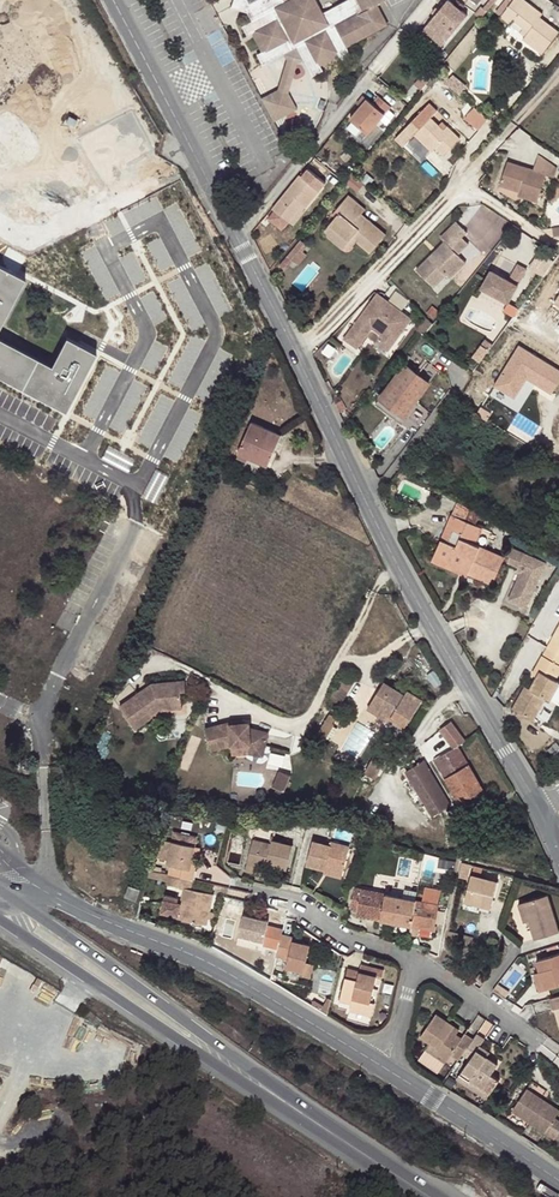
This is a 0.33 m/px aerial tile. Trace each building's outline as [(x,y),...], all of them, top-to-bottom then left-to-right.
[(231,8),(246,12),(259,5),(261,0),(234,0),(231,8)] [(282,54),(295,47),(303,60),(311,76),(322,71),(319,65),(316,61),(336,51),(339,55),(341,61),(351,56),(346,46),(386,25),(376,4),(383,0),(261,0),(259,5),(246,12),(251,22),(242,26),(247,36),(252,33),(256,31),(266,49),(261,52),(256,54),(261,64),(282,54)] [(429,21),(449,37),(468,14),(451,0),(448,0),(429,21)] [(543,51),(558,31),(558,28),(542,15),(544,11),(530,0),(514,0),(503,14),(513,22),(516,18),(531,30),(526,37),(543,51)] [(429,21),(424,28),(443,44),(449,37),(429,21)] [(12,157),(64,56),(0,23),(0,151),(12,157)] [(256,31),(252,33),(261,52),(266,49),(256,31)] [(295,47),(282,54),(286,61),(277,91),(259,100),(271,124),(296,110),(287,93),(295,64),(303,60),(295,47)] [(316,61),(319,65),(339,55),(336,51),(316,61)] [(372,95),(365,103),(355,114),(373,129),(394,103),(383,93),(376,99),(372,95)] [(362,101),(365,103),(372,95),(369,93),(362,101)] [(417,129),(437,148),(440,144),(447,151),(462,134),(449,122),(446,125),(441,121),(433,115),(440,107),(432,99),(415,118),(422,124),(417,129)] [(467,117),(481,129),(491,117),(477,105),(467,117)] [(446,125),(449,122),(450,122),(445,117),(441,121),(446,125)] [(27,277),(137,334),(159,293),(143,285),(145,280),(163,289),(184,248),(152,231),(156,222),(140,214),(136,223),(91,198),(93,194),(134,215),(156,174),(51,118),(29,159),(27,164),(35,168),(37,164),(55,173),(52,178),(38,170),(15,213),(32,222),(30,225),(13,217),(0,242),(0,327),(27,277)] [(431,154),(437,148),(417,129),(412,136),(431,154)] [(379,146),(387,153),(397,141),(389,134),(379,146)] [(516,187),(515,191),(533,199),(544,173),(552,176),(556,166),(537,152),(531,167),(507,158),(498,180),(516,187)] [(277,206),(293,219),(307,201),(312,204),(325,188),(305,172),(277,206)] [(251,202),(246,189),(239,192),(244,203),(251,202)] [(333,222),(351,238),(355,233),(374,248),(389,230),(367,212),(370,207),(352,192),(340,207),(343,210),(333,222)] [(307,201),(293,219),(297,222),(312,204),(307,201)] [(346,244),(351,238),(333,222),(328,228),(346,244)] [(468,234),(457,223),(441,239),(445,244),(434,254),(439,259),(434,263),(429,259),(417,272),(434,289),(447,277),(451,281),(467,265),(458,256),(469,246),(463,239),(468,234)] [(293,270),(312,246),(302,238),(283,262),(293,270)] [(532,268),(548,274),(554,259),(538,253),(532,268)] [(434,254),(429,259),(434,263),(439,259),(434,254)] [(492,273),(482,290),(509,304),(528,271),(518,266),(509,282),(492,273)] [(202,289),(172,320),(220,368),(234,353),(225,344),(222,347),(195,320),(214,300),(202,289)] [(378,296),(372,304),(384,313),(390,305),(378,296)] [(389,352),(412,321),(390,305),(384,313),(372,304),(345,340),(358,350),(368,336),(373,330),(382,337),(377,343),(389,352)] [(368,336),(377,343),(382,337),(373,330),(368,336)] [(67,409),(98,351),(69,336),(54,364),(0,336),(0,373),(67,409)] [(558,393),(558,364),(521,343),(497,385),(521,399),(532,380),(558,394),(558,393)] [(482,347),(472,359),(479,364),(488,351),(482,347)] [(382,401),(405,418),(429,385),(405,367),(382,401)] [(401,424),(405,418),(382,401),(378,407),(401,424)] [(239,451),(267,463),(280,436),(252,423),(239,451)] [(486,436),(496,442),(502,433),(489,425),(480,440),(483,442),(486,436)] [(265,467),(267,463),(239,451),(237,454),(265,467)] [(558,482),(558,480),(558,468),(549,461),(542,472),(558,482)] [(538,482),(526,476),(523,482),(534,488),(538,482)] [(449,517),(474,527),(478,516),(453,506),(449,517)] [(473,546),(480,530),(474,527),(449,517),(444,529),(460,536),(455,548),(439,542),(432,556),(461,569),(463,565),(471,568),(469,574),(493,585),(503,558),(483,550),(473,546)] [(460,536),(444,529),(439,542),(455,548),(460,536)] [(473,546),(483,550),(489,534),(480,530),(473,546)] [(509,557),(506,563),(517,567),(516,571),(522,574),(519,581),(517,580),(509,600),(527,608),(545,562),(508,547),(505,556),(509,557)] [(429,563),(467,579),(469,574),(471,568),(463,565),(461,569),(432,556),(429,563)] [(556,641),(551,638),(547,645),(558,652),(558,635),(556,641)] [(530,687),(550,697),(558,681),(555,678),(558,671),(558,652),(547,645),(535,667),(539,670),(536,676),(530,687)] [(346,673),(333,693),(344,700),(357,680),(346,673)] [(387,711),(406,722),(422,697),(407,687),(404,692),(382,678),(366,704),(384,715),(387,711)] [(121,705),(137,727),(155,715),(152,711),(162,704),(184,701),(183,690),(188,690),(187,679),(153,682),(121,705)] [(530,687),(525,684),(512,706),(533,719),(544,697),(549,699),(550,697),(530,687)] [(152,711),(155,715),(164,709),(184,706),(184,701),(162,704),(152,711)] [(403,727),(406,722),(387,711),(384,715),(403,727)] [(318,725),(329,731),(334,722),(323,716),(318,725)] [(458,798),(481,786),(482,785),(457,743),(463,739),(450,719),(438,727),(452,746),(434,757),(458,798)] [(231,720),(207,726),(212,749),(233,744),(253,743),(267,746),(271,731),(252,726),(251,721),(232,722),(231,720)] [(319,748),(329,731),(318,725),(307,742),(319,748)] [(253,743),(233,744),(234,754),(251,752),(265,755),(267,746),(253,743)] [(397,753),(421,794),(439,784),(415,743),(397,753)] [(365,764),(376,771),(389,751),(378,744),(365,764)] [(288,790),(294,773),(281,769),(276,786),(288,790)] [(487,796),(481,786),(458,798),(465,809),(487,796)] [(196,848),(199,838),(178,832),(175,844),(166,841),(163,856),(162,860),(171,862),(170,865),(173,866),(171,874),(195,880),(197,872),(191,870),(196,848)] [(163,856),(166,841),(160,840),(157,854),(163,856)] [(289,870),(295,846),(275,841),(274,845),(256,841),(250,866),(268,870),(269,866),(289,870)] [(315,843),(309,867),(328,871),(329,867),(344,871),(350,846),(331,841),(329,846),(315,843)] [(191,870),(197,872),(203,850),(196,848),(191,870)] [(268,870),(250,866),(248,872),(266,877),(268,870)] [(343,877),(344,871),(329,867),(328,871),(328,873),(343,877)] [(168,880),(170,874),(148,869),(146,875),(168,880)] [(474,871),(471,880),(498,886),(500,878),(483,873),(474,871)] [(178,917),(208,925),(215,894),(193,888),(195,880),(171,874),(170,874),(168,880),(168,883),(186,887),(182,902),(179,901),(180,897),(166,894),(162,911),(179,915),(178,917)] [(498,886),(471,880),(466,898),(484,903),(487,893),(496,895),(498,886)] [(126,897),(136,899),(138,888),(128,886),(126,897)] [(411,927),(409,935),(429,939),(435,907),(434,906),(437,891),(421,888),(418,903),(415,903),(411,927)] [(355,891),(351,908),(354,909),(364,915),(363,918),(390,923),(399,925),(411,927),(415,903),(403,900),(355,891)] [(403,900),(415,903),(416,895),(404,893),(403,900)] [(484,903),(466,898),(465,904),(483,909),(484,906),(492,909),(496,895),(487,893),(484,903)] [(547,896),(524,903),(531,922),(536,940),(558,933),(558,925),(550,897),(547,896)] [(531,922),(524,903),(520,905),(526,923),(531,922)] [(354,909),(351,908),(351,910),(357,912),(356,917),(363,918),(364,915),(354,909)] [(279,949),(282,935),(284,928),(269,925),(270,921),(245,915),(240,935),(265,942),(263,945),(279,949)] [(399,925),(390,923),(389,931),(398,933),(399,925)] [(265,942),(240,935),(239,939),(263,945),(265,942)] [(279,949),(277,957),(290,960),(287,969),(304,973),(307,960),(310,947),(304,945),(294,943),(295,938),(282,935),(279,949)] [(542,974),(547,992),(558,989),(558,959),(539,965),(542,974)] [(304,973),(287,969),(286,972),(312,978),(316,963),(307,960),(304,973)] [(361,966),(359,974),(378,978),(382,979),(384,972),(361,966)] [(373,1003),(378,978),(359,974),(349,971),(341,999),(353,1001),(351,1010),(373,1016),(376,1004),(373,1003)] [(547,992),(542,974),(533,977),(539,995),(547,992)] [(479,977),(476,981),(484,986),(487,982),(479,977)] [(451,1056),(460,1061),(464,1055),(474,1040),(466,1034),(462,1039),(452,1032),(455,1027),(437,1015),(421,1038),(430,1044),(438,1049),(436,1052),(448,1060),(451,1056)] [(462,1039),(466,1034),(455,1027),(452,1032),(462,1039)] [(493,1074),(499,1066),(488,1058),(478,1051),(480,1048),(485,1041),(477,1036),(474,1040),(464,1055),(471,1060),(464,1070),(473,1077),(471,1079),(492,1093),(501,1080),(493,1074)] [(439,1073),(448,1060),(436,1052),(438,1049),(430,1044),(420,1059),(439,1073)] [(489,1054),(480,1048),(478,1051),(488,1058),(489,1054)] [(473,1077),(464,1070),(458,1078),(488,1098),(492,1093),(471,1079),(473,1077)] [(512,1112),(555,1142),(558,1136),(558,1122),(555,1120),(558,1114),(558,1113),(527,1091),(512,1112)]
